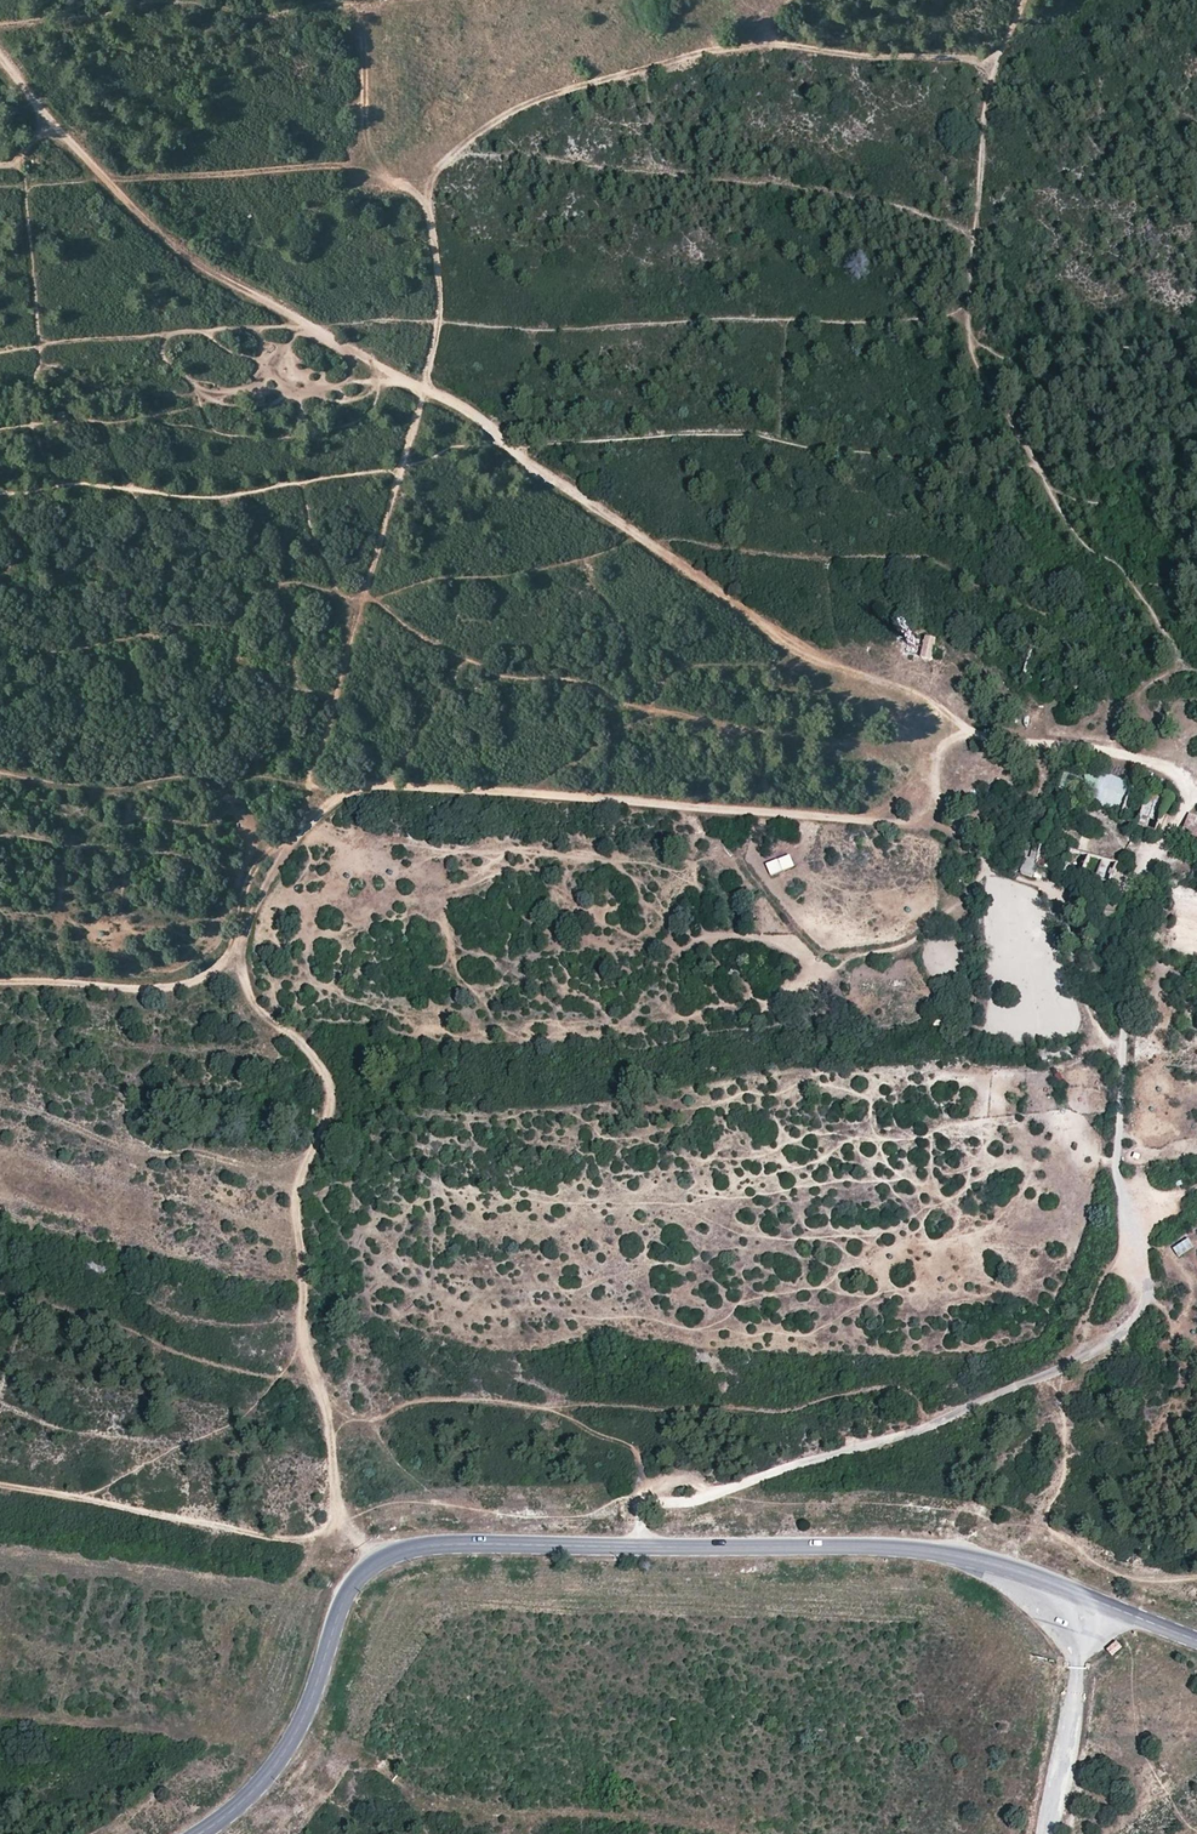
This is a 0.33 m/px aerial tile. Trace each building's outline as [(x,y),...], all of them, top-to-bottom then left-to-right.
[(932,661),(936,640),(927,638),(922,659),(932,661)] [(1123,814),(1134,785),(1082,764),(1081,764),(1091,801),(1123,814)] [(1153,823),(1161,798),(1151,795),(1143,820),(1153,823)] [(1181,835),(1196,840),(1196,814),(1188,811),(1188,813),(1181,835)] [(1113,881),(1117,862),(1071,852),(1067,871),(1113,881)] [(790,854),(766,864),(772,877),(796,867),(790,854)] [(1040,861),(1037,859),(1026,855),(1019,873),(1021,874),(1033,878),(1040,861)] [(411,893),(412,881),(399,881),(398,892),(411,893)] [(856,1078),(854,1088),(864,1090),(866,1080),(856,1078)] [(856,1168),(856,1179),(867,1179),(867,1168),(856,1168)] [(781,1185),(792,1187),(794,1175),(782,1174),(781,1185)] [(744,1224),(754,1218),(749,1210),(739,1216),(744,1224)] [(808,1218),(808,1227),(826,1226),(826,1218),(808,1218)] [(1173,1246),(1177,1256),(1195,1249),(1190,1239),(1173,1246)] [(656,1258),(665,1250),(660,1244),(651,1252),(656,1258)] [(735,1259),(730,1252),(721,1258),(726,1265),(735,1259)]
